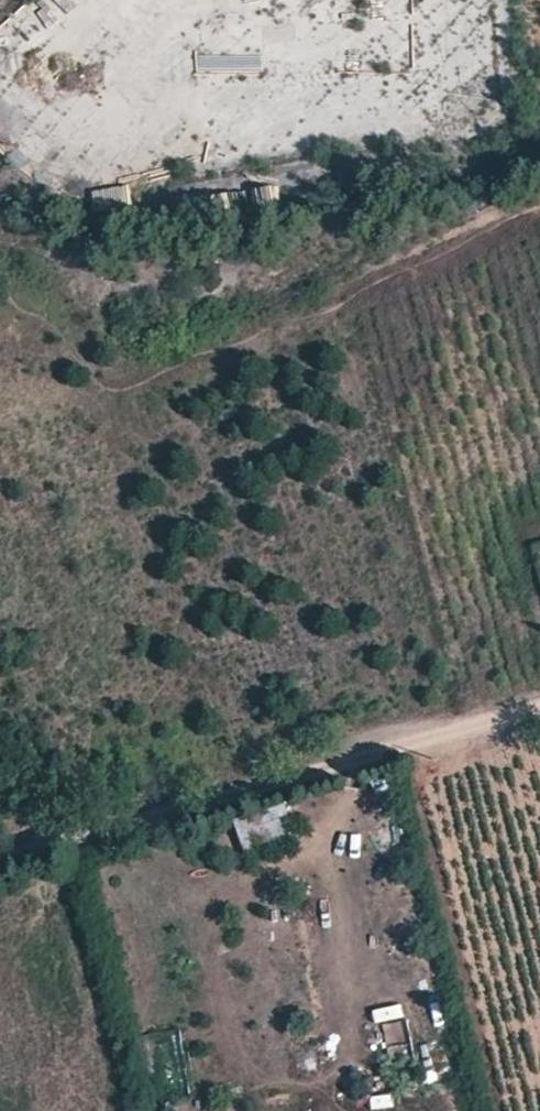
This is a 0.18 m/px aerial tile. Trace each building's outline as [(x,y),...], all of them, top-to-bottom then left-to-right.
[(255,210),(276,208),(274,186),(253,188),(255,210)] [(405,1020),(385,1022),(389,1059),(409,1057),(405,1020)]
